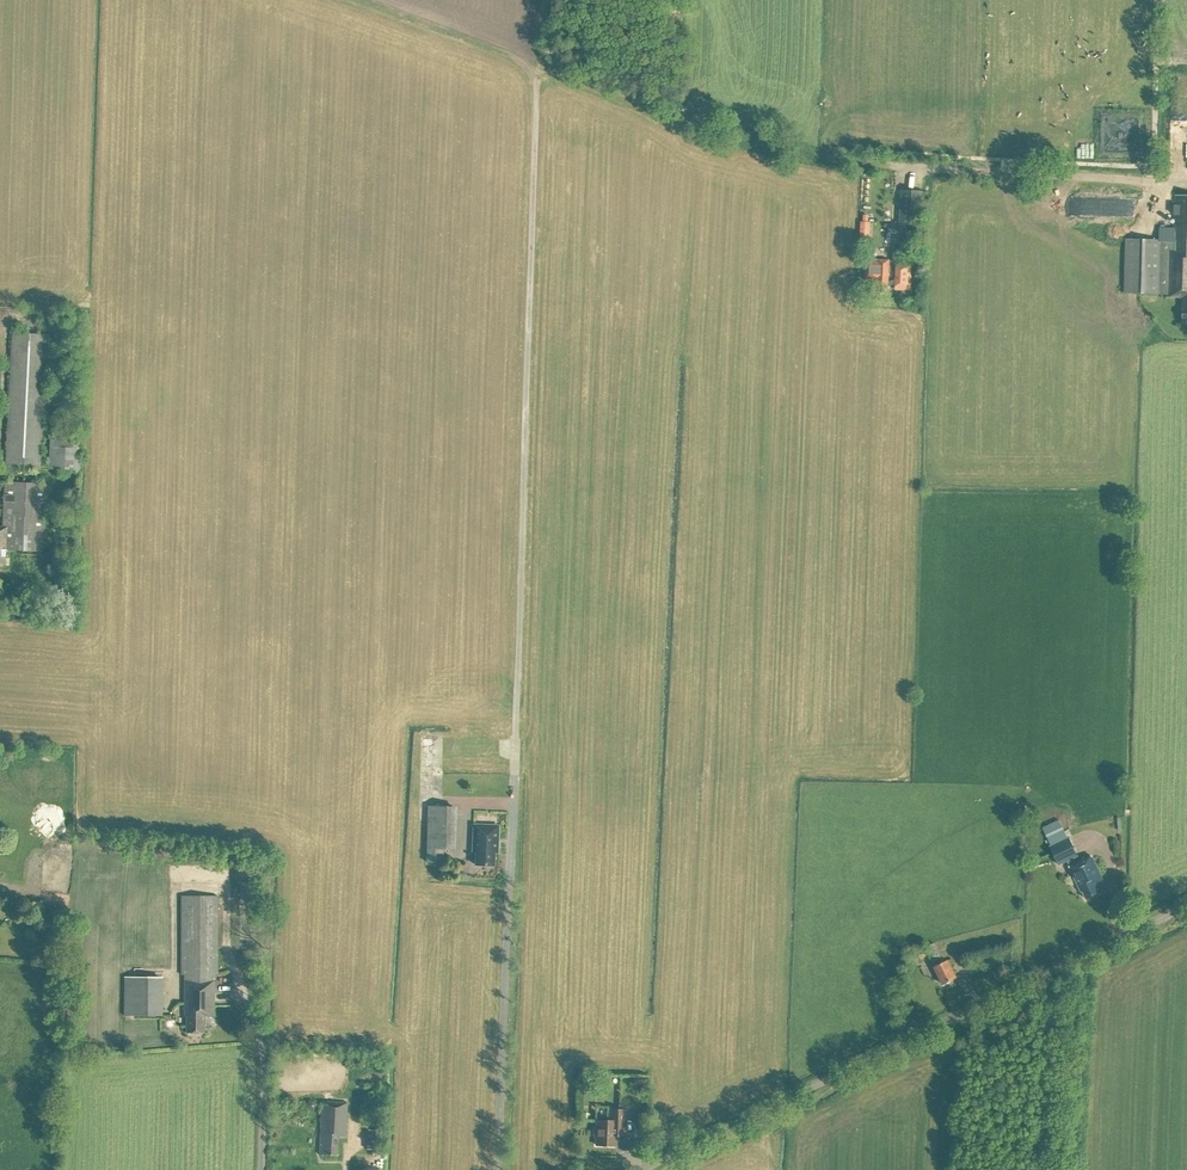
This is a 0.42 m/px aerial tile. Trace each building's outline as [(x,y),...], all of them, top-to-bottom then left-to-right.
[(901,224),(920,225),(921,203),(922,192),(902,191),(901,224)] [(1175,241),(1126,238),(1124,293),(1166,294),(1166,297),(1183,298),(1182,323),(1186,323),(1186,196),(1176,196),(1175,224),(1176,225),(1175,241)] [(860,221),(860,241),(870,241),(870,222),(860,221)] [(866,259),(866,266),(865,272),(875,272),(875,279),(871,279),(871,292),(877,292),(888,293),(888,280),(889,260),(876,259),(876,260),(866,259)] [(911,291),(912,263),(900,263),(900,266),(896,266),(895,290),(911,291)] [(12,333),(10,385),(5,467),(40,469),(47,334),(12,333)] [(50,437),(48,469),(79,470),(80,439),(50,437)] [(5,482),(2,527),(0,527),(0,566),(4,566),(5,550),(43,552),(46,484),(5,482)] [(428,806),(427,848),(427,862),(442,862),(442,849),(453,849),(454,806),(428,806)] [(1051,846),(1069,837),(1060,819),(1042,827),(1051,846)] [(497,852),(498,826),(473,825),(472,851),(476,851),(475,865),(493,865),(494,852),(497,852)] [(1051,846),(1050,846),(1059,864),(1066,861),(1081,891),(1082,891),(1086,898),(1099,892),(1094,883),(1103,879),(1091,856),(1077,863),(1074,857),(1077,856),(1069,837),(1051,846)] [(72,845),(48,844),(46,892),(70,893),(72,845)] [(181,974),(184,974),(184,975),(184,1016),(186,1016),(186,1033),(204,1033),(204,1016),(214,1016),(214,974),(217,974),(218,896),(181,896),(181,974)] [(948,960),(944,962),(935,943),(917,952),(920,958),(928,954),(934,966),(934,967),(943,984),(957,977),(948,960)] [(124,977),(124,1015),(160,1016),(160,977),(124,977)] [(336,1155),(337,1137),(345,1137),(347,1103),(322,1101),(319,1154),(336,1155)] [(615,1135),(624,1136),(625,1110),(610,1109),(609,1118),(607,1120),(597,1120),(596,1128),(594,1129),(594,1135),(596,1137),(596,1145),(615,1145),(615,1135)] [(636,1113),(636,1125),(647,1126),(647,1113),(636,1113)] [(366,1150),(382,1150),(382,1131),(367,1130),(366,1150)]
